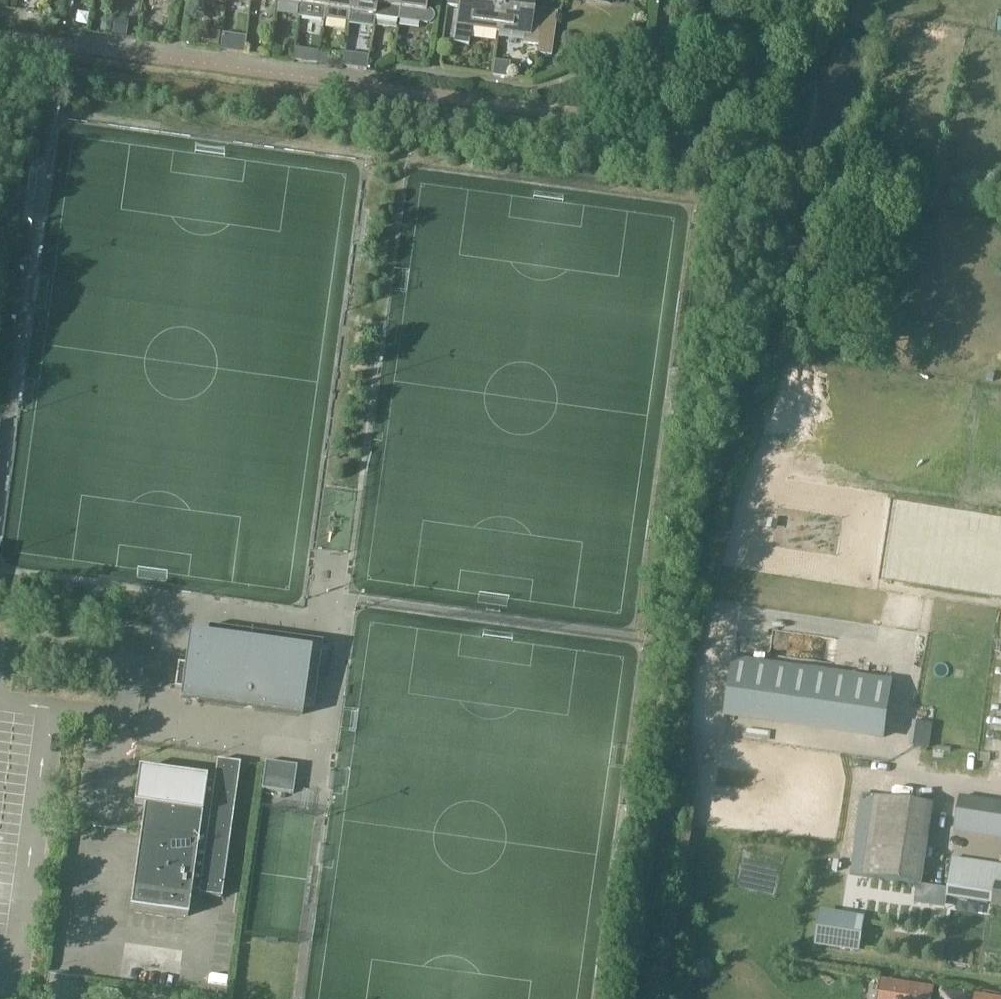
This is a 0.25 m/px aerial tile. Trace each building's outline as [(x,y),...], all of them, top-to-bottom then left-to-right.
[(325,7),(323,18),(348,21),(351,0),(326,0),(325,7)] [(374,16),(376,0),(351,0),(348,21),(348,23),(373,27),(374,16)] [(374,16),(399,20),(399,19),(402,0),(376,0),(374,16)] [(399,19),(426,23),(429,22),(431,20),(433,17),(433,14),(432,12),(431,10),(429,9),(426,8),(427,0),(402,0),(399,19)] [(501,0),(473,0),(459,0),(454,42),(469,44),(471,28),(497,32),(501,0)] [(538,45),(542,12),(543,10),(529,8),(530,0),(501,0),(497,32),(524,35),(523,42),(538,45)] [(559,14),(542,12),(538,45),(537,54),(553,56),(559,14)] [(126,36),(128,20),(115,18),(113,34),(126,36)] [(244,53),(246,37),(240,36),(237,53),(244,53)] [(293,57),(294,47),(284,46),(283,56),(293,57)] [(327,66),(327,65),(328,60),(324,54),(319,54),(317,64),(327,66)] [(507,78),(507,77),(509,63),(502,62),(494,68),(492,75),(507,78)] [(993,382),(994,374),(987,373),(986,380),(993,382)] [(919,596),(915,613),(931,616),(934,599),(919,596)] [(313,708),(322,642),(208,626),(206,639),(191,637),(187,665),(178,664),(174,689),(184,690),(183,695),(180,694),(180,698),(188,699),(188,697),(196,699),(195,700),(244,707),(244,705),(252,706),(252,708),(302,715),(302,711),(299,711),(300,706),(313,708)] [(893,681),(733,657),(724,718),(884,742),(893,681)] [(140,833),(130,908),(187,916),(191,891),(198,892),(198,895),(220,898),(221,898),(240,763),(216,760),(214,779),(213,783),(208,783),(206,782),(207,778),(150,770),(138,768),(137,780),(134,798),(133,807),(145,808),(144,816),(142,816),(140,831),(140,833)] [(261,787),(261,789),(293,794),(297,766),(265,762),(261,787)] [(956,831),(1000,839),(1000,802),(962,795),(956,831)] [(934,805),(875,797),(863,876),(922,885),(934,805)] [(948,899),(1000,907),(1000,866),(952,858),(948,899)] [(860,953),(865,917),(820,910),(815,947),(860,953)] [(880,998),(931,998),(933,989),(883,981),(880,998)] [(97,998),(117,998),(118,991),(98,988),(97,998)]
